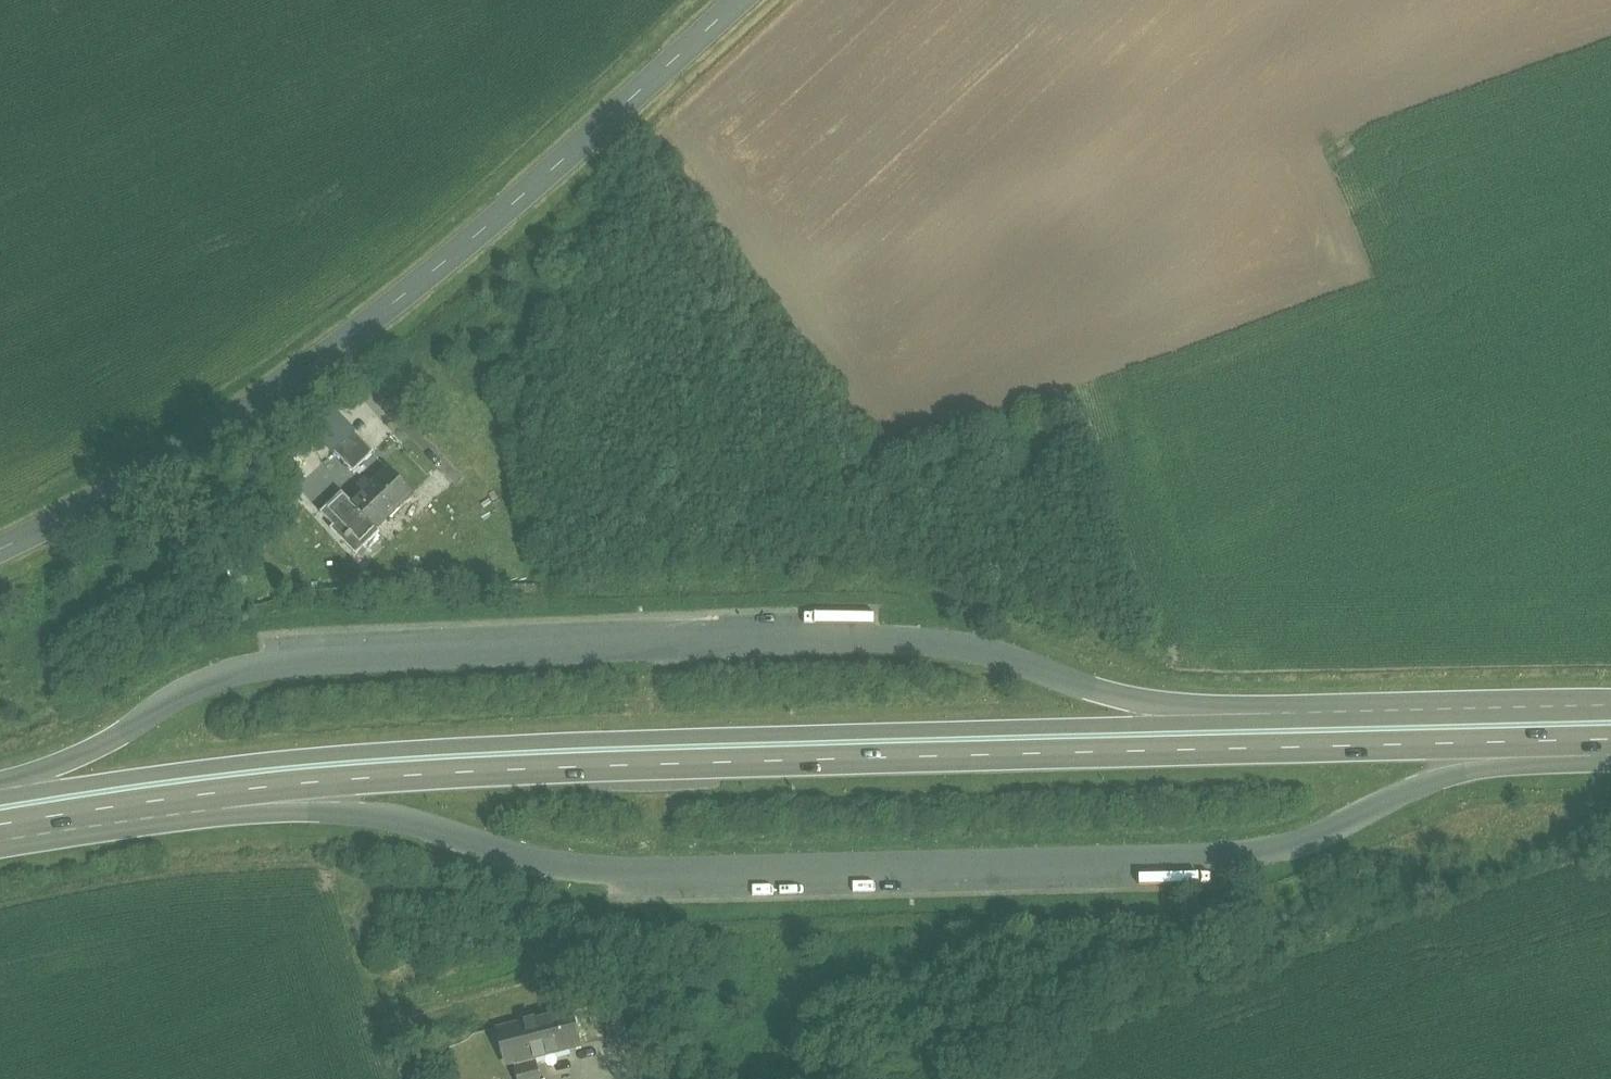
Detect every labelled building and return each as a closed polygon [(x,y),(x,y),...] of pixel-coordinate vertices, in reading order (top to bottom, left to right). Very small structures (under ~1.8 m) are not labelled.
[(354,434),(333,454),(351,473),(372,453),(354,434)] [(377,533),(412,499),(386,473),(372,486),(363,477),(342,498),(377,533)] [(377,533),(342,498),(321,519),(332,530),(328,533),(353,558),(377,533)] [(574,1012),(498,1030),(506,1064),(582,1045),(574,1012)] [(516,1068),(519,1078),(542,1078),(538,1062),(516,1068)]
